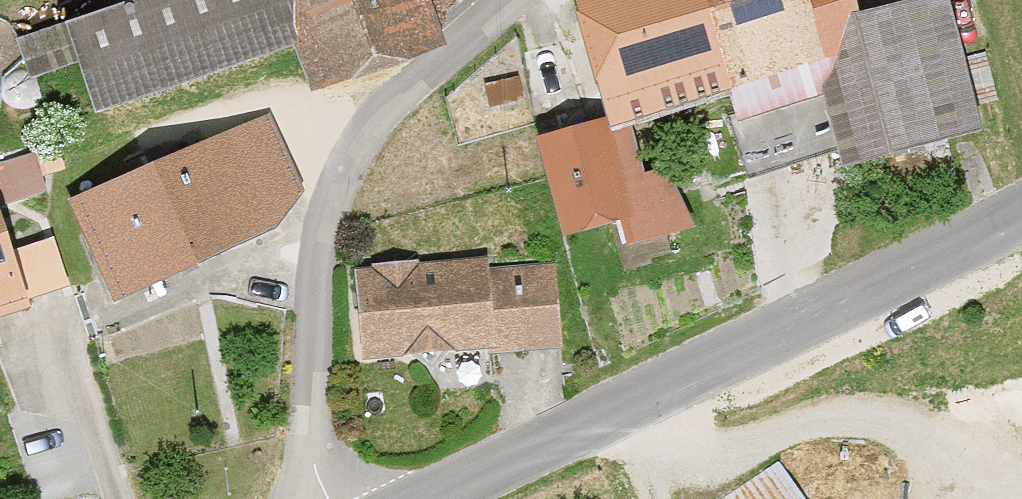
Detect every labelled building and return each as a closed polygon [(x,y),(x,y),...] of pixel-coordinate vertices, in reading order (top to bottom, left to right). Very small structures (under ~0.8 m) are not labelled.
[(70,7),(104,112),(308,38),(328,87),(454,45),(438,0),(91,0),(70,7)] [(877,9),(874,0),(590,0),(623,113),(637,109),(641,119),(751,84),(763,121),(836,94),(828,31),(877,9)] [(1000,138),(956,0),(918,0),(877,9),(828,31),(836,94),(855,168),(1000,138)] [(64,22),(23,26),(28,67),(68,62),(64,22)] [(269,105),(73,194),(122,302),(284,225),(302,182),(269,105)] [(548,135),(579,241),(668,215),(641,119),(637,109),(623,113),(548,135)] [(45,313),(0,174),(0,328),(45,313)] [(348,259),(354,360),(563,348),(557,248),(348,259)] [(781,452),(718,498),(817,498),(781,452)]
